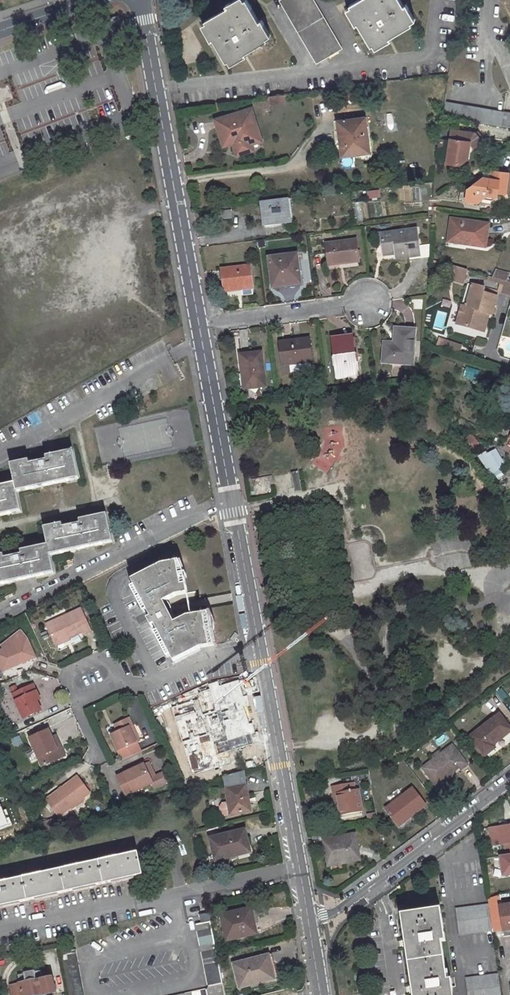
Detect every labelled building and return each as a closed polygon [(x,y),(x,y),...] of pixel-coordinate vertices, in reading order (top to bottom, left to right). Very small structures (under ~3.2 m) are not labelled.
[(246,0),(241,0),(219,13),(203,22),(227,64),(269,40),(246,0)] [(280,0),(316,64),(342,50),(312,0),(280,0)] [(399,0),(359,0),(348,7),(372,49),(413,24),(399,0)] [(285,103),(284,95),(270,96),(271,105),(285,103)] [(509,128),(509,114),(445,103),(443,117),(509,128)] [(233,114),(215,120),(221,139),(230,136),(233,144),(236,156),(252,151),(251,145),(261,142),(251,112),(234,117),(233,114)] [(365,118),(336,121),(341,157),(364,154),(363,143),(368,143),(365,118)] [(452,130),(447,163),(458,165),(467,159),(468,152),(466,149),(471,145),(473,148),(480,142),(473,133),(452,130)] [(221,139),(223,147),(233,144),(230,136),(221,139)] [(479,178),(464,189),(463,200),(474,202),(484,195),(494,196),(494,193),(502,194),(505,174),(489,171),(487,179),(479,178)] [(370,199),(382,196),(380,188),(368,191),(370,199)] [(289,223),(287,200),(261,203),(264,226),(289,223)] [(231,219),(230,211),(211,212),(211,221),(231,219)] [(484,248),(488,225),(450,220),(448,239),(465,241),(464,245),(484,248)] [(395,255),(407,253),(407,258),(419,257),(416,231),(380,235),(381,246),(383,256),(395,255)] [(380,235),(372,236),(374,247),(381,246),(380,235)] [(358,259),(356,241),(325,245),(328,266),(339,265),(338,262),(358,259)] [(268,259),(272,288),(300,284),(296,256),(268,259)] [(443,279),(462,284),(466,271),(447,265),(443,279)] [(221,270),(223,289),(239,287),(240,290),(252,288),(249,267),(221,270)] [(507,276),(494,273),(492,278),(501,281),(505,282),(507,276)] [(486,282),(500,286),(501,281),(492,278),(488,277),(486,282)] [(505,282),(501,281),(500,286),(498,293),(509,296),(509,284),(505,282)] [(468,284),(462,307),(466,308),(473,286),(468,284)] [(473,286),(466,308),(462,307),(456,326),(468,329),(468,326),(485,330),(487,322),(486,319),(487,315),(491,316),(498,293),(473,286)] [(414,331),(395,329),(393,349),(383,348),(382,363),(411,365),(414,331)] [(347,376),(346,373),(357,371),(353,338),(330,341),(335,377),(347,376)] [(309,339),(282,343),(285,366),(312,363),(309,339)] [(439,339),(436,347),(444,349),(447,342),(439,339)] [(462,347),(447,342),(444,349),(459,354),(462,347)] [(261,353),(239,355),(241,373),(243,373),(245,389),(265,387),(261,353)] [(467,366),(464,376),(478,380),(481,370),(467,366)] [(97,428),(102,464),(122,461),(117,425),(97,428)] [(465,439),(472,449),(480,443),(473,434),(465,439)] [(316,468),(339,465),(337,450),(328,451),(327,448),(314,450),(316,468)] [(494,451),(487,455),(486,453),(479,457),(490,474),(505,466),(494,451)] [(73,454),(55,457),(56,461),(37,465),(36,461),(11,466),(16,493),(79,480),(73,454)] [(300,471),(292,472),(295,491),(302,490),(300,471)] [(0,489),(0,517),(20,513),(14,486),(0,489)] [(70,524),(44,529),(50,556),(120,542),(117,524),(115,515),(88,520),(88,525),(71,528),(70,524)] [(52,576),(47,550),(21,555),(21,559),(4,562),(3,558),(0,559),(0,587),(52,576)] [(131,580),(133,585),(146,610),(150,617),(146,619),(150,627),(154,625),(157,632),(170,656),(173,662),(200,648),(209,646),(203,613),(187,617),(174,623),(163,602),(176,595),(187,593),(185,584),(181,585),(176,561),(162,564),(131,580)] [(179,561),(176,561),(181,585),(185,584),(184,573),(179,561)] [(133,585),(130,587),(142,612),(146,610),(133,585)] [(80,611),(46,626),(55,646),(81,634),(83,636),(91,633),(80,611)] [(208,612),(203,613),(209,646),(214,645),(208,612)] [(0,653),(0,667),(2,671),(19,662),(20,665),(34,658),(25,641),(18,632),(1,648),(3,652),(0,653)] [(167,657),(170,656),(157,632),(154,633),(167,657)] [(19,662),(2,671),(3,674),(20,665),(19,662)] [(31,686),(11,697),(23,721),(40,712),(35,702),(31,695),(35,694),(31,686)] [(497,694),(503,701),(509,695),(502,689),(497,694)] [(212,698),(191,709),(206,740),(224,731),(213,709),(216,707),(212,698)] [(216,707),(213,709),(224,731),(230,728),(219,706),(216,707)] [(494,747),(492,744),(509,731),(509,729),(498,713),(470,735),(485,755),(494,747)] [(112,734),(125,761),(142,752),(137,742),(130,726),(133,725),(130,717),(115,724),(119,731),(112,734)] [(133,725),(130,726),(137,742),(140,740),(133,725)] [(49,732),(30,741),(44,769),(62,760),(53,740),(49,732)] [(21,736),(14,739),(16,747),(24,744),(21,736)] [(57,738),(53,740),(62,760),(67,758),(57,738)] [(451,744),(422,768),(435,785),(454,770),(465,762),(451,744)] [(454,770),(456,772),(467,764),(465,762),(454,770)] [(151,763),(146,766),(152,780),(157,777),(151,763)] [(127,774),(119,778),(128,796),(154,784),(156,789),(168,783),(164,774),(157,777),(152,780),(146,766),(138,769),(127,774)] [(246,770),(226,776),(233,812),(253,809),(246,770)] [(80,776),(49,799),(61,816),(92,793),(80,776)] [(352,781),(331,785),(333,793),(337,793),(341,815),(362,811),(358,789),(354,789),(352,781)] [(412,816),(426,805),(412,788),(385,808),(396,823),(409,812),(412,816)] [(341,815),(337,793),(333,793),(337,815),(341,815)] [(409,812),(396,823),(399,826),(412,816),(409,812)] [(54,817),(45,826),(50,831),(59,823),(54,817)] [(490,827),(492,845),(503,843),(504,848),(509,847),(509,825),(490,827)] [(247,830),(212,837),(217,859),(250,853),(247,830)] [(355,833),(323,840),(328,865),(359,859),(355,833)] [(0,881),(0,904),(14,901),(56,892),(98,883),(131,875),(145,872),(140,850),(0,881)] [(500,906),(498,896),(488,899),(493,932),(503,930),(509,929),(509,904),(500,906)] [(456,908),(459,934),(492,930),(488,904),(456,908)] [(251,907),(222,913),(227,938),(256,932),(251,907)] [(438,941),(444,940),(440,908),(401,914),(413,994),(453,994),(451,979),(444,980),(438,941)] [(204,919),(196,921),(209,983),(223,980),(210,910),(203,912),(204,919)] [(62,949),(70,994),(85,994),(76,946),(62,949)] [(275,953),(239,961),(244,985),(281,977),(275,953)] [(13,983),(15,994),(31,994),(57,990),(54,975),(45,976),(43,968),(20,972),(22,981),(13,983)] [(467,994),(501,994),(498,973),(465,977),(467,994)] [(223,980),(209,983),(208,988),(209,994),(226,994),(223,980)]
